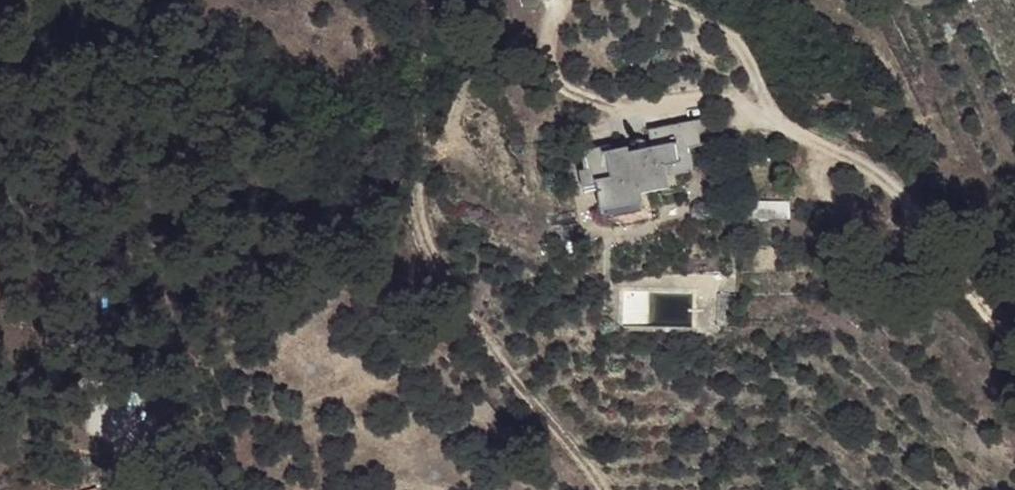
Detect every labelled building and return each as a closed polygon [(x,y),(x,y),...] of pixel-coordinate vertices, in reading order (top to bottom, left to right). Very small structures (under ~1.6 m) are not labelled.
[(602,137),(577,143),(585,164),(575,168),(582,188),(593,186),(599,205),(641,198),(640,187),(671,183),(667,169),(702,158),(695,116),(641,128),(646,142),(627,147),(623,138),(605,144),(602,137)]
